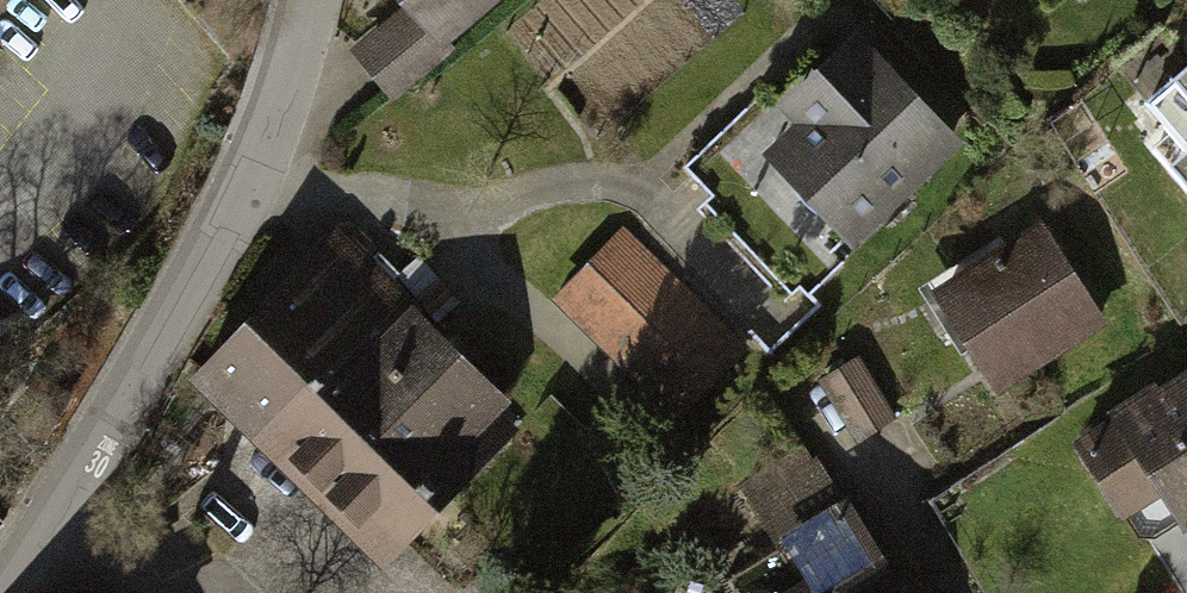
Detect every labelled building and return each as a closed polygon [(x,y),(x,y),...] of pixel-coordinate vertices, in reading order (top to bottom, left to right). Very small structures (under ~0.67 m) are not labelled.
[(394,93),(513,0),(385,0),(399,17),(358,48),(394,93)] [(792,120),(760,150),(851,246),(962,141),(855,28),(776,103),(792,120)] [(1134,110),(1186,171),(1186,64),(1134,110)] [(1040,216),(929,287),(997,391),(1108,320),(1040,216)] [(623,225),(551,298),(677,420),(749,347),(623,225)] [(269,433),(400,303),(360,262),(372,250),(356,233),(343,245),(334,235),(201,365),(269,433)] [(400,303),(269,433),(387,551),(508,432),(488,412),(498,402),(400,303)] [(860,437),(900,414),(864,351),(824,374),(860,437)] [(1072,438),(1122,517),(1124,516),(1136,536),(1153,538),(1179,522),(1183,528),(1186,526),(1186,366),(1159,384),(1155,378),(1107,408),(1110,414),(1072,438)] [(780,592),(908,592),(847,493),(841,496),(808,441),(737,484),(772,542),(781,537),(806,577),(780,592)]
